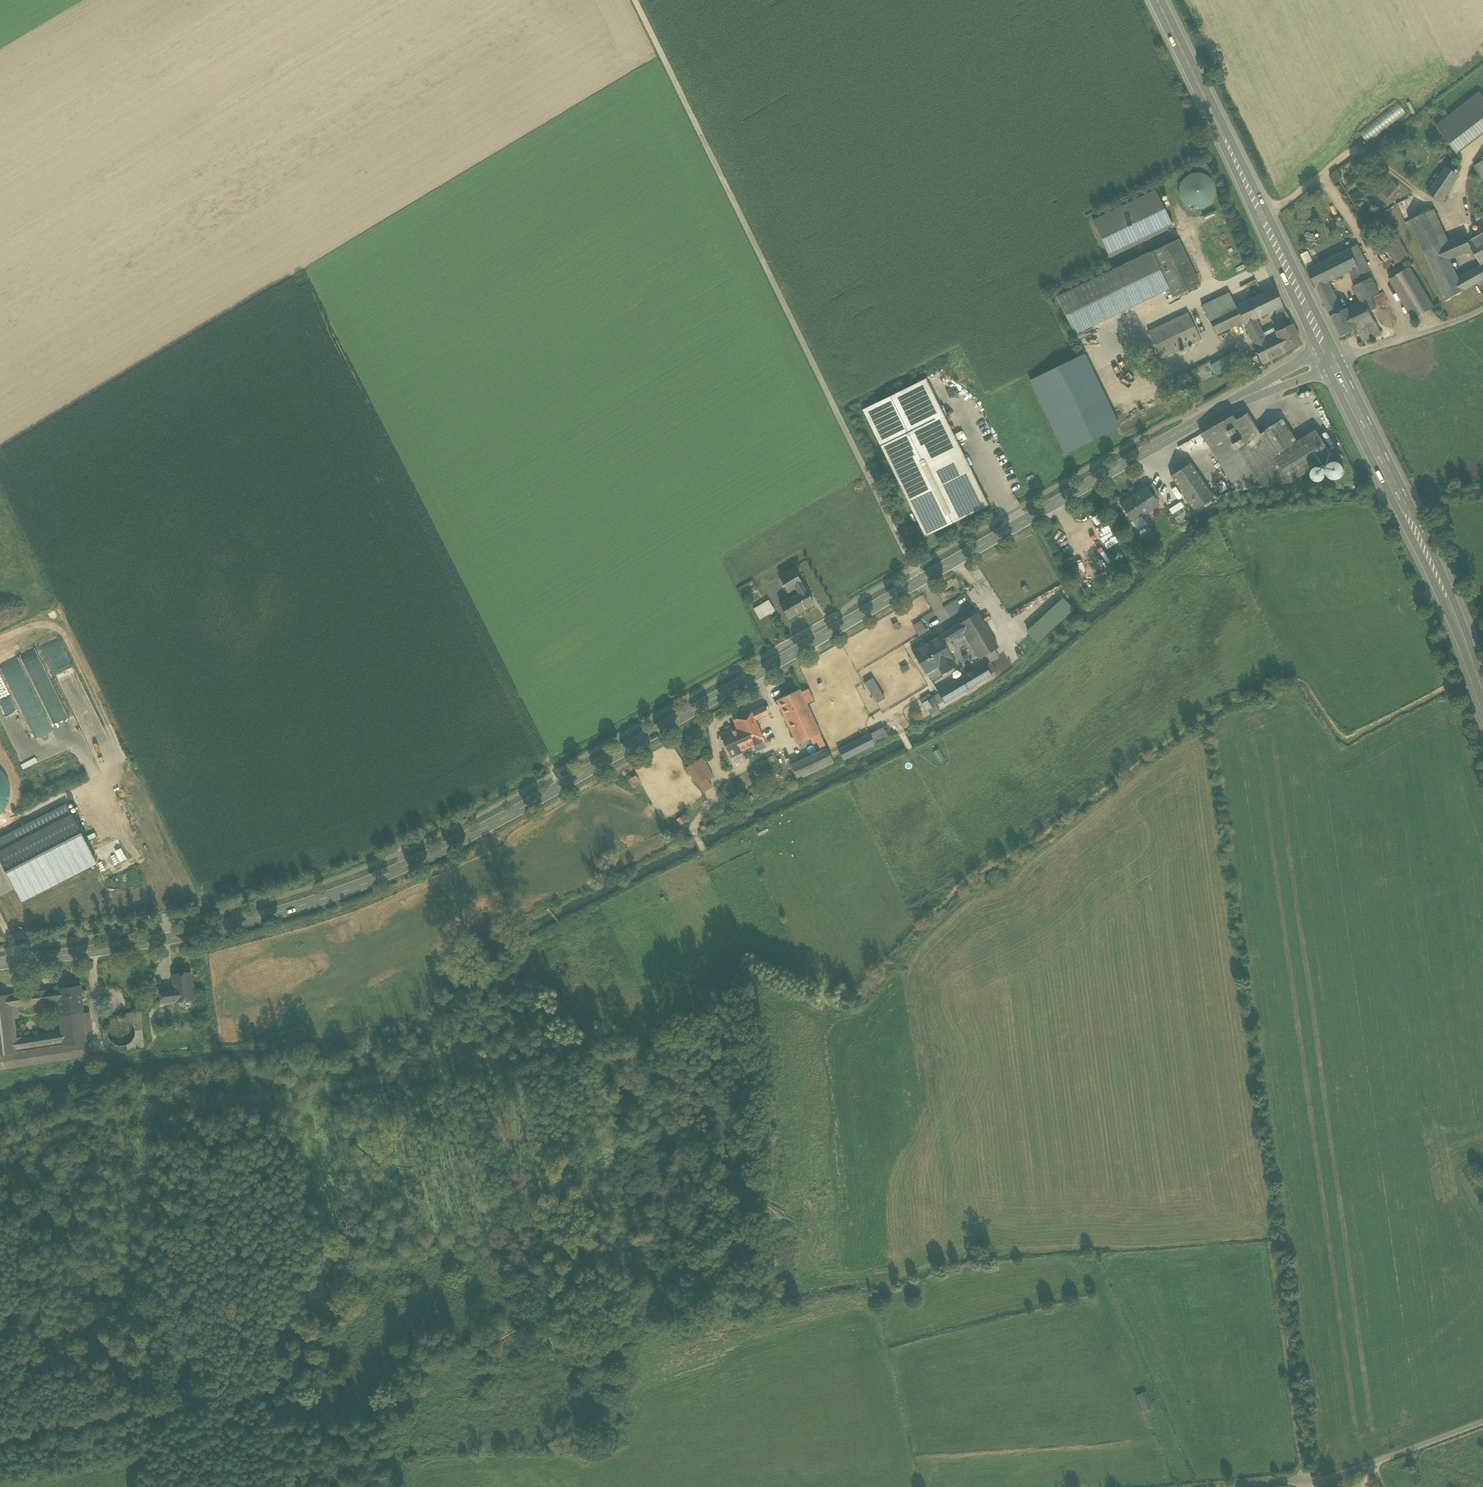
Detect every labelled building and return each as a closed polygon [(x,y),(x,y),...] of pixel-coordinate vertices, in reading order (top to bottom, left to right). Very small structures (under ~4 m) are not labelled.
[(1480,95),(1438,127),(1458,153),(1482,134),(1482,99),(1480,95)] [(1403,113),(1396,104),(1361,130),(1368,140),(1403,113)] [(1447,167),(1429,193),(1440,201),(1458,175),(1447,167)] [(1179,193),(1181,198),(1184,203),(1188,207),(1193,209),(1199,209),(1205,208),(1209,204),(1213,200),(1215,195),(1216,189),(1214,184),(1211,179),(1207,175),(1201,173),(1196,173),(1190,174),(1185,177),(1182,182),(1180,187),(1179,193)] [(1388,176),(1378,189),(1387,196),(1397,182),(1388,176)] [(1155,191),(1093,221),(1111,257),(1172,227),(1155,191)] [(1431,269),(1450,261),(1450,259),(1456,256),(1450,242),(1449,242),(1434,209),(1409,220),(1431,269)] [(1472,251),(1482,245),(1482,234),(1468,243),(1472,250),(1472,251)] [(1464,253),(1472,250),(1468,243),(1465,236),(1457,239),(1464,253)] [(1178,239),(1151,253),(1168,288),(1172,297),(1200,284),(1178,239)] [(1396,264),(1410,258),(1403,241),(1389,246),(1396,264)] [(1308,269),(1322,298),(1332,293),(1327,283),(1350,272),(1354,280),(1371,272),(1358,245),(1308,269)] [(1464,290),(1482,280),(1482,245),(1472,251),(1481,266),(1458,279),(1464,290)] [(1074,334),(1168,288),(1151,253),(1057,298),(1074,334)] [(1431,269),(1446,301),(1464,290),(1458,279),(1450,261),(1431,269)] [(1410,268),(1392,280),(1413,319),(1433,308),(1410,268)] [(1361,302),(1347,308),(1357,330),(1363,341),(1382,336),(1369,309),(1375,306),(1371,297),(1380,293),(1372,277),(1353,287),(1361,302)] [(1256,279),(1231,290),(1237,304),(1262,294),(1256,279)] [(1274,310),(1282,306),(1274,288),(1259,295),(1268,313),(1274,310)] [(1208,320),(1235,307),(1229,292),(1202,306),(1208,320)] [(1268,313),(1259,295),(1235,307),(1242,321),(1253,344),(1265,338),(1256,319),(1268,313)] [(1341,338),(1357,330),(1347,308),(1341,311),(1335,300),(1325,305),(1341,338)] [(1282,306),(1274,310),(1277,315),(1285,312),(1282,306)] [(1235,307),(1208,320),(1215,334),(1242,321),(1235,307)] [(1188,312),(1148,332),(1161,359),(1201,340),(1188,312)] [(1275,333),(1285,352),(1285,353),(1301,345),(1291,324),(1275,332),(1275,333)] [(1285,352),(1275,333),(1265,338),(1253,344),(1263,363),(1285,352)] [(1211,366),(1216,374),(1240,361),(1235,352),(1211,366)] [(1064,453),(1122,430),(1091,354),(1033,377),(1064,453)] [(1262,368),(1256,356),(1243,362),(1249,374),(1262,368)] [(926,379),(917,383),(979,510),(988,506),(926,379)] [(925,536),(979,510),(917,383),(862,410),(925,536)] [(1302,397),(1315,393),(1314,388),(1301,392),(1302,397)] [(1236,491),(1291,483),(1274,456),(1260,434),(1247,413),(1235,421),(1232,416),(1200,434),(1236,491)] [(1260,434),(1274,456),(1295,443),(1281,421),(1260,434)] [(1296,444),(1295,443),(1274,456),(1291,483),(1333,456),(1317,431),(1296,444)] [(1213,498),(1190,463),(1171,476),(1194,511),(1213,498)] [(1147,487),(1154,499),(1160,495),(1152,484),(1147,487)] [(1147,487),(1120,505),(1132,522),(1140,516),(1158,504),(1154,499),(1147,487)] [(1172,513),(1184,506),(1181,501),(1169,508),(1172,513)] [(1137,530),(1146,524),(1140,516),(1132,522),(1137,530)] [(798,593),(804,589),(794,572),(781,579),(789,592),(795,588),(798,593)] [(798,593),(780,603),(789,619),(814,604),(805,589),(804,589),(798,593)] [(1028,631),(1038,643),(1075,608),(1064,597),(1028,631)] [(768,601),(758,606),(764,617),(774,611),(768,601)] [(764,617),(758,606),(754,609),(760,619),(764,617)] [(985,608),(977,613),(998,648),(1006,643),(985,608)] [(977,613),(960,623),(966,634),(980,658),(998,648),(977,613)] [(912,625),(918,635),(927,630),(921,620),(912,625)] [(960,623),(952,628),(957,636),(958,638),(966,634),(960,623)] [(952,628),(945,632),(950,640),(957,636),(952,628)] [(911,644),(914,649),(932,640),(927,631),(917,636),(919,640),(911,644)] [(943,644),(950,640),(945,632),(939,636),(943,642),(928,651),(938,668),(942,675),(956,666),(943,644)] [(939,636),(912,652),(927,675),(938,668),(928,651),(943,642),(939,636)] [(899,663),(903,661),(900,657),(893,662),(895,666),(899,663)] [(991,661),(985,665),(990,673),(996,670),(991,661)] [(899,663),(895,666),(900,674),(905,671),(899,663)] [(944,703),(991,675),(990,673),(985,665),(985,664),(937,692),(944,703)] [(931,681),(942,675),(938,668),(927,675),(931,681)] [(905,671),(900,674),(905,681),(909,679),(905,671)] [(875,676),(864,681),(875,703),(886,698),(875,676)] [(808,689),(801,692),(806,704),(813,701),(808,689)] [(777,701),(785,716),(807,705),(806,704),(801,692),(800,690),(777,701)] [(933,698),(923,704),(927,710),(937,704),(933,698)] [(820,733),(807,705),(785,716),(797,743),(820,733)] [(764,707),(751,713),(754,720),(768,714),(764,707)] [(746,750),(754,746),(764,742),(754,720),(751,713),(734,721),(738,728),(740,733),(737,735),(741,743),(743,742),(746,750)] [(907,726),(910,724),(903,715),(900,717),(907,726)] [(741,752),(746,750),(743,742),(741,743),(737,735),(740,733),(738,728),(721,735),(731,756),(741,752)] [(875,732),(838,750),(843,760),(880,742),(875,732)] [(766,747),(764,742),(754,746),(756,752),(766,747)] [(827,748),(790,765),(797,779),(833,762),(827,748)] [(745,760),(741,752),(731,756),(730,757),(734,765),(745,760)] [(702,757),(696,761),(703,773),(706,771),(710,776),(707,778),(708,780),(713,776),(702,757)] [(696,761),(686,767),(697,784),(698,784),(702,791),(711,785),(708,780),(707,778),(710,776),(706,771),(703,773),(696,761)] [(641,793),(632,778),(623,783),(632,798),(641,793)] [(0,839),(0,858),(22,901),(97,863),(67,804),(0,839)] [(686,823),(682,817),(677,820),(681,826),(686,823)] [(191,973),(173,975),(175,987),(172,989),(169,990),(170,1002),(194,999),(191,973)] [(81,986),(57,989),(58,1000),(59,1008),(83,1005),(81,986)] [(45,1002),(58,1000),(57,989),(44,991),(45,1002)] [(170,1002),(169,990),(161,991),(163,1003),(170,1002)] [(44,991),(37,992),(38,1003),(45,1002),(44,991)] [(37,992),(9,995),(10,1004),(27,1003),(27,1005),(38,1003),(37,992)] [(16,1052),(14,1039),(10,1004),(9,995),(0,996),(0,1054),(16,1052)] [(83,1005),(59,1008),(62,1032),(63,1045),(87,1042),(86,1031),(84,1010),(83,1005)] [(89,1009),(84,1010),(86,1031),(92,1031),(89,1009)] [(125,1013),(125,1018),(131,1021),(135,1030),(133,1040),(126,1045),(127,1049),(143,1047),(140,1011),(125,1013)] [(109,1024),(107,1032),(110,1041),(117,1046),(126,1045),(133,1040),(135,1030),(131,1021),(125,1018),(116,1018),(109,1024)] [(63,1045),(62,1032),(14,1039),(16,1052),(63,1045)] [(63,1045),(16,1052),(0,1054),(0,1069),(89,1055),(87,1042),(63,1045)] [(1153,1408),(1146,1390),(1136,1394),(1144,1412),(1153,1408)]
